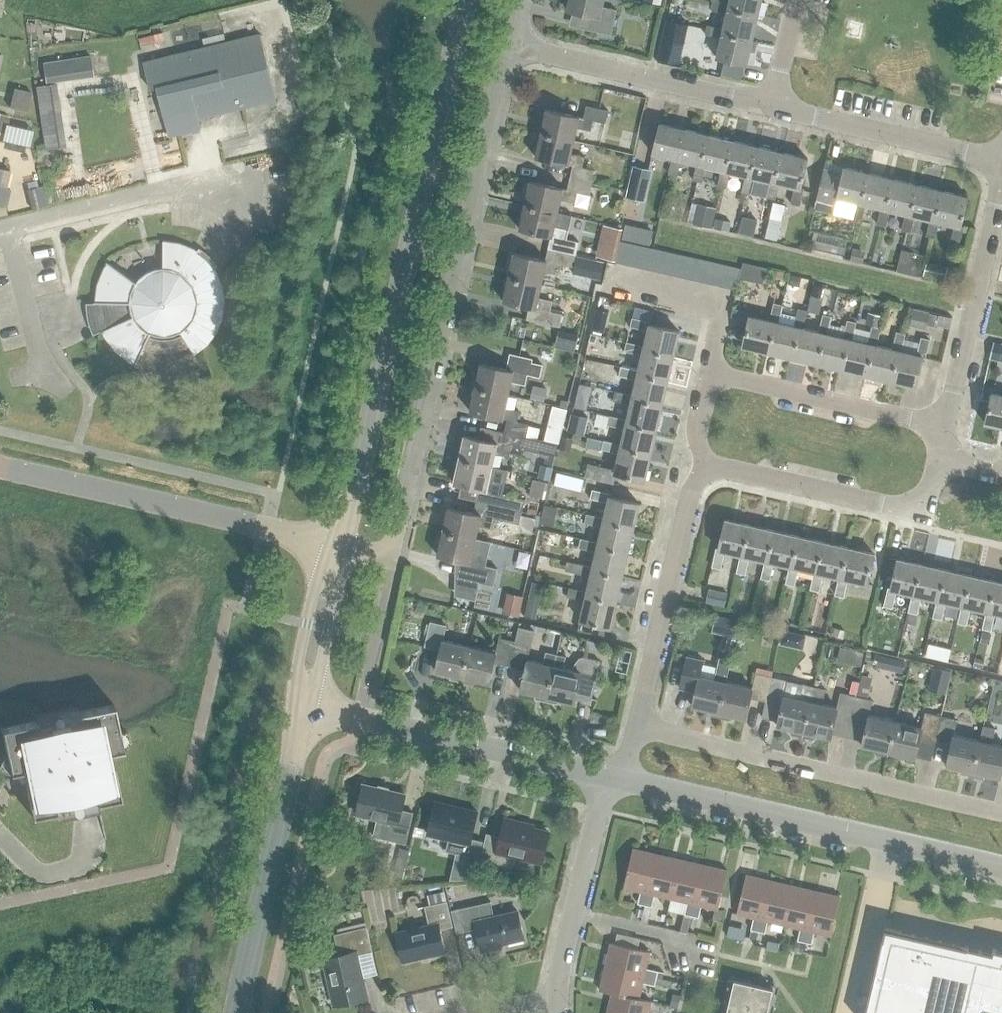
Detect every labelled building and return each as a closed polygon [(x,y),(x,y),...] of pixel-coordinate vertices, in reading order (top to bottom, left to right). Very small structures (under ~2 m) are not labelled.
[(566,10),(592,16),(588,30),(610,35),(616,10),(602,7),(603,0),(569,0),(566,10)] [(728,4),(727,8),(758,15),(761,0),(729,0),(728,4)] [(726,13),(723,29),(722,33),(752,40),(758,15),(727,8),(728,4),(712,1),(710,10),(726,13)] [(662,38),(658,60),(678,65),(687,25),(666,21),(666,23),(662,38)] [(704,34),(720,38),(716,58),(746,65),(752,40),(722,33),(723,29),(707,25),(704,34)] [(276,100),(259,34),(143,62),(150,89),(157,88),(169,136),(178,134),(200,129),(201,129),(198,119),(242,108),(276,100)] [(89,56),(42,63),(45,84),(92,77),(89,56)] [(66,147),(56,83),(45,85),(34,86),(35,89),(44,150),(66,147)] [(31,93),(14,89),(12,95),(9,109),(26,112),(31,93)] [(546,109),(540,133),(574,141),(577,128),(591,131),(593,120),(605,123),(608,110),(586,106),(583,118),(546,109)] [(677,177),(680,161),(677,160),(684,129),(659,123),(652,154),(671,159),(668,175),(677,177)] [(701,183),(705,167),(701,166),(709,135),(684,129),(677,160),(680,161),(696,165),(692,181),(701,183)] [(573,166),(570,178),(592,183),(594,170),(582,168),(585,157),(571,154),(574,141),(540,133),(535,157),(573,166)] [(726,189),(730,173),(726,172),(733,141),(709,135),(701,166),(705,167),(721,170),(717,186),(726,189)] [(750,194),(754,178),(751,177),(758,147),(733,141),(726,172),(730,173),(745,176),(741,192),(750,194)] [(775,200),(779,184),(775,183),(782,153),(758,147),(751,177),(754,178),(770,182),(766,198),(775,200)] [(775,183),(779,184),(794,188),(791,204),(800,206),(804,189),(801,188),(807,159),(782,153),(775,183)] [(651,170),(635,167),(628,198),(643,201),(651,170)] [(814,210),(834,215),(837,198),(856,203),(852,219),(861,221),(865,205),(862,204),(869,174),(843,168),(842,173),(823,169),(814,210)] [(6,204),(9,189),(5,188),(9,171),(0,169),(0,202),(6,204)] [(886,227),(890,211),(886,210),(893,179),(869,174),(862,204),(865,205),(881,209),(877,225),(886,227)] [(530,181),(524,205),(557,213),(558,212),(560,199),(574,203),(577,192),(589,195),(592,183),(570,178),(567,190),(530,181)] [(910,233),(914,217),(911,216),(918,185),(893,179),(886,210),(890,211),(905,214),(901,230),(910,233)] [(935,238),(939,222),(935,221),(942,191),(918,185),(911,216),(914,217),(930,220),(926,236),(935,238)] [(31,210),(47,206),(42,187),(27,190),(31,210)] [(935,221),(939,222),(954,226),(951,242),(960,244),(964,227),(961,226),(967,197),(942,191),(935,221)] [(765,237),(776,240),(785,205),(773,202),(765,237)] [(693,223),(693,225),(711,230),(716,209),(698,204),(693,223)] [(557,238),(554,250),(575,254),(578,242),(566,239),(572,215),(558,212),(557,213),(524,205),(519,229),(557,238)] [(743,216),(739,234),(752,237),(756,220),(743,216)] [(718,219),(716,229),(725,232),(728,221),(718,219)] [(636,227),(626,225),(623,239),(633,241),(636,227)] [(809,252),(842,260),(847,240),(813,232),(809,252)] [(103,332),(105,336),(116,351),(130,361),(135,364),(134,365),(135,366),(150,333),(155,335),(164,336),(173,335),(181,331),(194,354),(207,344),(216,332),(222,317),(224,301),(222,286),(216,271),(213,268),(212,269),(204,260),(195,253),(197,251),(194,249),(179,243),(163,241),(163,268),(155,269),(146,272),(139,278),(136,282),(106,262),(106,263),(107,264),(104,268),(97,285),(95,302),(94,302),(94,303),(104,303),(104,311),(106,319),(110,327),(100,331),(101,332),(103,332)] [(586,256),(588,243),(579,241),(576,254),(586,256)] [(620,241),(615,262),(626,265),(631,243),(620,241)] [(626,265),(637,267),(642,246),(631,243),(626,265)] [(642,246),(637,267),(648,270),(653,248),(642,246)] [(659,272),(664,251),(653,248),(648,270),(659,272)] [(513,253),(508,277),(541,285),(544,272),(558,275),(561,264),(573,267),(575,254),(554,250),(551,262),(513,253)] [(670,275),(675,253),(664,251),(659,272),(670,275)] [(852,252),(850,261),(861,264),(864,254),(852,252)] [(681,277),(686,256),(675,253),(670,275),(681,277)] [(582,270),(585,258),(576,256),(573,268),(582,270)] [(681,277),(692,280),(697,259),(686,256),(681,277)] [(923,263),(900,258),(895,273),(919,278),(923,263)] [(703,282),(708,261),(697,259),(692,280),(703,282)] [(714,285),(719,264),(708,261),(703,282),(714,285)] [(766,268),(742,262),(741,269),(740,275),(763,280),(766,268)] [(923,276),(944,281),(948,268),(926,263),(923,276)] [(714,285),(725,288),(730,266),(719,264),(714,285)] [(725,288),(736,290),(741,269),(730,266),(725,288)] [(799,287),(801,277),(791,276),(789,285),(799,287)] [(541,285),(508,277),(502,301),(529,307),(526,319),(559,327),(562,314),(550,312),(552,301),(538,298),(541,285)] [(742,346),(767,352),(774,322),(778,323),(782,305),(773,303),(769,321),(749,316),(742,346)] [(778,323),(774,322),(767,352),(792,358),(799,328),(802,329),(806,311),(797,309),(793,326),(778,323)] [(925,326),(928,313),(913,309),(910,322),(925,326)] [(871,313),(869,325),(880,328),(883,316),(871,313)] [(792,358),(816,364),(823,333),(827,334),(831,317),(822,315),(818,332),(802,329),(799,328),(792,358)] [(647,331),(644,346),(643,350),(673,357),(679,332),(650,325),(650,322),(632,318),(630,327),(647,331)] [(851,340),(856,322),(847,320),(843,338),(827,334),(823,333),(816,364),(841,369),(848,339),(851,340)] [(603,333),(605,325),(593,322),(591,330),(603,333)] [(841,369),(865,375),(872,345),(876,346),(880,328),(871,326),(867,344),(851,340),(848,339),(841,369)] [(865,375),(890,381),(897,351),(901,351),(905,334),(896,332),(892,349),(876,346),(872,345),(865,375)] [(897,351),(890,381),(915,387),(922,357),(925,358),(929,340),(920,337),(916,355),(901,351),(897,351)] [(642,355),(638,371),(637,375),(667,382),(673,357),(643,350),(644,346),(626,342),(624,351),(642,355)] [(989,358),(1001,361),(1001,345),(992,342),(989,358)] [(480,363),(475,388),(508,395),(511,382),(525,385),(527,375),(539,377),(542,365),(531,362),(532,359),(509,354),(506,369),(480,363)] [(636,380),(632,395),(631,399),(662,406),(667,382),(637,375),(638,371),(620,367),(618,376),(636,380)] [(544,402),(547,389),(536,387),(534,399),(544,402)] [(507,420),(504,432),(526,437),(529,425),(517,422),(519,411),(505,408),(508,395),(475,388),(469,412),(507,420)] [(630,404),(626,420),(626,424),(656,431),(662,406),(631,399),(632,395),(615,391),(613,400),(630,404)] [(1001,427),(1001,396),(992,393),(985,423),(1001,427)] [(586,402),(576,399),(574,407),(584,410),(586,402)] [(587,417),(571,414),(567,431),(583,435),(587,417)] [(624,429),(621,445),(620,448),(650,455),(656,431),(626,424),(626,420),(609,416),(607,425),(624,429)] [(561,436),(563,424),(549,421),(544,440),(559,444),(561,436)] [(540,440),(526,437),(504,432),(501,444),(464,435),(458,459),(492,467),(495,454),(509,457),(511,446),(523,449),(537,452),(540,440)] [(569,446),(571,438),(566,437),(561,436),(559,444),(569,446)] [(620,448),(621,445),(603,441),(601,449),(619,454),(614,473),(644,480),(650,455),(620,448)] [(503,483),(506,470),(492,467),(458,459),(453,483),(479,489),(476,501),(510,509),(512,496),(500,494),(503,483)] [(550,480),(553,467),(541,464),(538,477),(550,480)] [(568,476),(556,473),(553,485),(565,488),(568,476)] [(607,503),(604,518),(603,522),(633,529),(639,504),(610,497),(610,494),(592,490),(590,499),(607,503)] [(492,529),(495,519),(507,521),(510,509),(476,501),(473,513),(448,507),(442,531),(475,539),(478,526),(492,529)] [(581,528),(584,511),(559,507),(555,524),(581,528)] [(601,527),(598,543),(597,546),(627,554),(633,529),(603,522),(604,518),(586,514),(584,523),(601,527)] [(724,552),(740,555),(743,556),(749,526),(725,520),(718,549),(715,549),(711,567),(720,569),(724,552)] [(749,557),(764,561),(767,562),(774,531),(749,526),(743,556),(740,555),(736,573),(745,575),(749,557)] [(489,542),(475,539),(442,531),(437,555),(462,561),(454,592),(475,598),(478,583),(492,586),(496,569),(484,566),(489,542)] [(799,537),(774,531),(767,562),(764,561),(760,578),(769,580),(773,563),(789,566),(792,567),(799,537)] [(823,543),(799,537),(792,567),(789,566),(785,584),(794,586),(798,569),(813,572),(816,573),(823,543)] [(596,552),(592,567),(591,571),(621,578),(627,554),(597,546),(598,543),(580,539),(578,548),(596,552)] [(848,548),(823,543),(816,573),(813,572),(809,590),(818,592),(822,574),(838,578),(841,579),(848,548)] [(874,554),(848,548),(841,579),(838,578),(834,595),(843,597),(847,580),(867,584),(874,554)] [(896,591),(912,595),(915,595),(922,565),(897,559),(890,589),(888,588),(883,606),(892,609),(896,591)] [(590,576),(586,592),(586,596),(616,603),(621,578),(591,571),(592,567),(575,563),(572,572),(590,576)] [(917,614),(921,597),(937,600),(939,601),(946,571),(922,565),(915,595),(912,595),(908,612),(910,612),(907,623),(915,625),(918,614),(917,614)] [(946,602),(961,606),(964,606),(971,576),(946,571),(939,601),(937,600),(933,618),(942,620),(946,602)] [(970,608),(986,611),(989,612),(995,582),(971,576),(964,606),(961,606),(957,623),(966,625),(970,608)] [(995,582),(989,612),(986,611),(982,629),(991,631),(995,613),(1001,615),(1001,583),(995,582)] [(532,583),(525,613),(536,616),(544,586),(532,583)] [(586,596),(586,592),(569,588),(567,597),(584,601),(580,621),(606,627),(610,628),(616,603),(586,596)] [(705,603),(724,607),(727,593),(708,589),(705,603)] [(511,594),(507,614),(518,616),(523,597),(511,594)] [(456,622),(473,626),(476,614),(459,610),(456,622)] [(735,620),(712,614),(709,631),(732,636),(735,620)] [(580,621),(577,630),(604,637),(606,627),(580,621)] [(449,680),(461,682),(469,647),(442,641),(446,626),(430,622),(424,647),(440,650),(435,671),(450,675),(449,680)] [(780,643),(802,648),(805,635),(783,630),(780,643)] [(493,663),(509,666),(515,642),(499,638),(495,653),(469,647),(461,682),(472,685),(473,680),(488,684),(493,663)] [(534,699),(545,702),(554,666),(527,660),(531,645),(515,642),(509,666),(525,670),(520,691),(535,694),(534,699)] [(926,656),(933,658),(936,646),(929,644),(926,656)] [(839,645),(836,660),(860,666),(864,650),(839,645)] [(901,671),(905,657),(896,655),(878,651),(874,666),(901,671)] [(573,703),(575,696),(591,700),(600,661),(580,657),(573,666),(572,671),(561,668),(563,660),(556,658),(554,666),(545,702),(557,704),(558,700),(573,703)] [(706,715),(717,718),(725,682),(699,676),(703,661),(686,657),(681,682),(696,686),(692,707),(707,710),(706,715)] [(934,664),(928,687),(944,691),(949,668),(934,664)] [(762,717),(762,718),(771,677),(755,673),(752,688),(725,682),(717,718),(729,720),(730,715),(745,719),(750,698),(765,701),(762,717)] [(790,734),(802,737),(814,687),(802,684),(799,699),(784,696),(787,681),(771,677),(762,718),(778,721),(776,726),(792,730),(790,734)] [(870,688),(859,685),(857,695),(868,697),(870,688)] [(831,734),(847,737),(856,696),(840,693),(836,708),(822,704),(825,689),(814,687),(802,737),(814,740),(815,735),(830,739),(831,734)] [(875,754),(887,757),(895,721),(869,715),(872,700),(856,696),(847,737),(862,741),(861,746),(876,749),(875,754)] [(113,705),(90,709),(1,728),(10,773),(18,772),(22,780),(24,779),(32,817),(120,798),(111,752),(123,750),(113,705)] [(919,737),(935,741),(941,716),(925,712),(921,727),(895,721),(887,757),(898,759),(899,755),(914,758),(919,737)] [(960,774),(971,777),(980,741),(953,735),(957,720),(941,716),(935,741),(951,745),(946,766),(961,769),(960,774)] [(992,744),(996,729),(983,726),(980,741),(971,777),(983,779),(984,775),(999,778),(1000,774),(1001,775),(1001,746),(992,744)] [(373,836),(405,844),(413,813),(401,810),(405,795),(363,785),(356,814),(377,819),(373,836)] [(471,840),(477,812),(434,802),(427,834),(448,839),(445,851),(464,855),(462,862),(477,866),(482,843),(471,840)] [(526,824),(504,818),(500,837),(486,834),(480,859),(512,867),(515,856),(541,862),(548,832),(526,827),(526,824)] [(656,854),(632,849),(623,888),(640,891),(637,904),(644,905),(656,854)] [(395,867),(403,869),(407,851),(399,850),(395,867)] [(654,895),(670,899),(680,860),(656,854),(644,905),(652,907),(654,895)] [(670,899),(687,902),(684,914),(691,916),(703,865),(680,860),(670,899)] [(701,906),(718,910),(727,871),(703,865),(691,916),(698,918),(701,906)] [(769,880),(745,875),(736,914),(753,918),(750,930),(757,932),(769,880)] [(769,880),(757,932),(765,933),(767,921),(783,925),(792,886),(769,880)] [(804,942),(816,891),(792,886),(783,925),(799,929),(797,941),(804,942)] [(430,906),(446,902),(444,891),(427,895),(430,906)] [(814,932),(830,936),(839,897),(816,891),(804,942),(811,944),(814,932)] [(396,933),(402,961),(445,952),(440,929),(452,927),(446,902),(430,906),(425,907),(429,926),(396,933)] [(490,902),(458,909),(463,930),(475,927),(481,951),(524,941),(517,911),(493,917),(490,902)] [(683,916),(680,932),(687,933),(691,918),(683,916)] [(323,959),(334,1006),(367,998),(356,951),(371,948),(366,927),(340,933),(344,954),(323,959)] [(991,949),(990,953),(883,928),(863,1012),(1001,1012),(1001,952),(991,949)] [(765,950),(777,952),(779,944),(767,941),(765,950)] [(645,968),(649,952),(610,942),(605,966),(656,978),(657,971),(645,968)] [(802,953),(804,944),(795,942),(793,951),(795,951),(802,953)] [(605,966),(599,991),(611,993),(638,999),(638,998),(642,983),(654,986),(656,978),(605,966)] [(773,989),(757,985),(728,979),(721,1012),(767,1012),(773,989)] [(607,1012),(648,1012),(650,1001),(638,998),(638,999),(611,993),(607,1012)]
